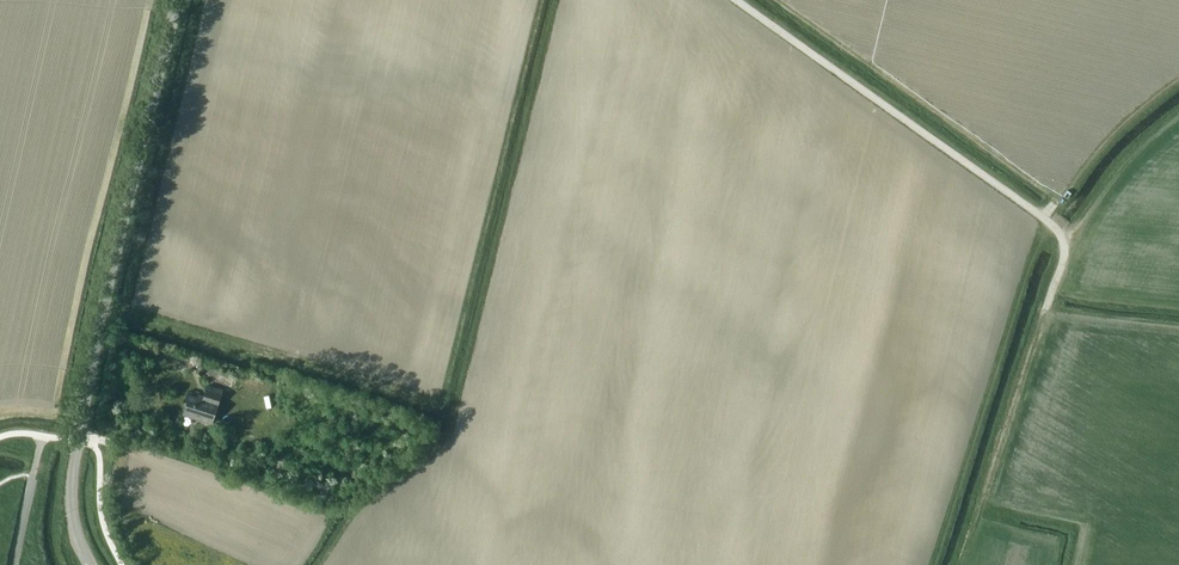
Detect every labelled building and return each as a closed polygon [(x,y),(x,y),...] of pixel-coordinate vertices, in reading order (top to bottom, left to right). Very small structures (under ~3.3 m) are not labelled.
[(213,422),(222,396),(224,389),(208,384),(203,398),(188,393),(181,412),(213,422)]
